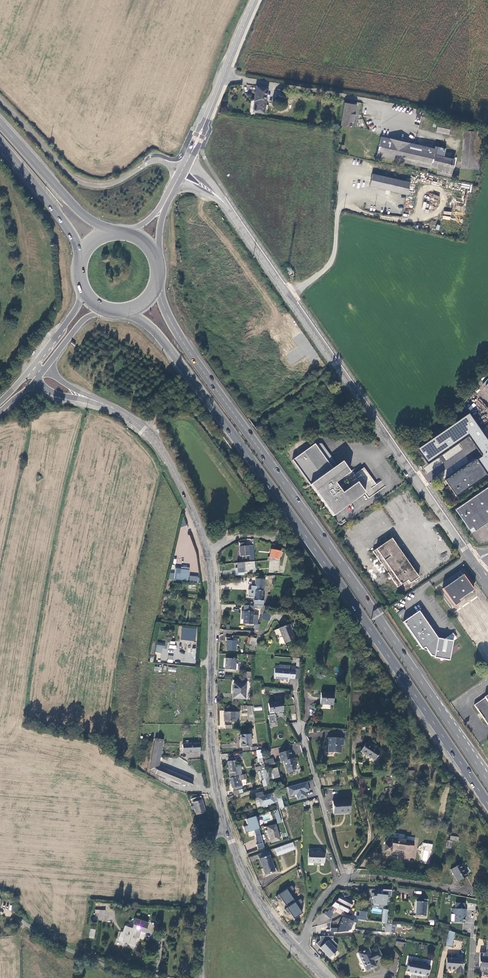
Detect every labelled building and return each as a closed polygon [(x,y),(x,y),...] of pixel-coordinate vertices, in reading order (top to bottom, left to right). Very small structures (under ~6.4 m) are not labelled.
[(265,105),(268,88),(256,86),(253,101),(255,101),(254,112),(264,113),(264,112),(265,105)] [(355,105),(344,103),(341,125),(352,127),(355,105)] [(455,126),(437,122),(435,131),(453,135),(455,126)] [(444,148),(435,146),(434,149),(381,137),(376,156),(430,168),(430,167),(437,168),(436,173),(450,176),(454,159),(443,157),(444,148)] [(372,174),(369,186),(406,194),(409,182),(372,174)] [(332,515),(364,494),(356,482),(342,491),(335,481),(349,472),(342,461),(337,464),(322,443),(315,443),(292,459),(332,515)] [(443,461),(461,450),(458,446),(440,457),(443,461)] [(475,459),(486,474),(487,472),(487,467),(480,455),(475,459)] [(475,459),(445,481),(455,495),(486,474),(475,459)] [(454,508),(471,532),(487,520),(487,484),(454,508)] [(404,558),(390,538),(371,551),(380,564),(386,571),(396,586),(405,580),(408,583),(417,577),(408,563),(404,558)] [(254,558),(253,545),(245,546),(245,542),(240,543),(241,555),(250,555),(250,558),(254,558)] [(268,557),(268,560),(270,560),(279,561),(279,559),(281,551),(272,549),(270,557),(268,557)] [(280,561),(279,561),(270,560),(269,572),(279,572),(280,561)] [(255,571),(254,561),(238,563),(238,568),(239,572),(245,572),(255,571)] [(171,573),(169,580),(199,582),(199,577),(189,576),(190,568),(177,567),(176,569),(175,569),(175,573),(171,573)] [(463,575),(442,588),(454,606),(459,603),(457,601),(473,590),(463,575)] [(254,597),(254,606),(263,606),(264,596),(262,595),(263,590),(263,579),(255,579),(255,590),(254,593),(252,593),(251,597),(254,597)] [(255,624),(255,631),(259,631),(261,624),(258,624),(258,615),(254,615),(254,606),(243,605),(243,611),(243,620),(243,624),(255,624)] [(418,611),(403,621),(422,648),(424,647),(430,656),(433,656),(433,658),(439,659),(441,661),(443,659),(448,660),(452,641),(446,640),(445,638),(443,639),(437,638),(418,611)] [(291,623),(279,628),(274,630),(277,637),(282,635),(285,643),(296,639),(294,634),(296,633),(291,623)] [(182,627),(181,640),(195,641),(197,628),(182,627)] [(451,632),(445,638),(446,640),(452,641),(456,638),(451,632)] [(226,650),(235,651),(236,645),(240,646),(240,643),(239,643),(236,642),(236,641),(233,640),(233,638),(226,637),(226,640),(227,640),(226,650)] [(251,648),(254,649),(257,638),(248,637),(247,644),(251,645),(251,648)] [(156,642),(156,652),(162,653),(162,648),(165,649),(165,643),(156,642)] [(236,659),(225,658),(224,669),(235,670),(235,663),(236,659)] [(295,679),(296,665),(290,665),(290,669),(275,669),(274,679),(290,680),(290,678),(295,679)] [(245,684),(234,683),(233,698),(245,698),(245,685),(245,684)] [(321,693),(320,704),(333,704),(333,693),(321,693)] [(474,704),(487,725),(487,693),(484,696),(484,697),(474,704)] [(268,715),(269,723),(276,722),(275,715),(276,714),(277,712),(283,711),(283,706),(281,705),(281,702),(268,703),(270,715),(268,715)] [(239,712),(225,712),(225,722),(239,721),(239,712)] [(252,746),(251,734),(242,735),(242,743),(241,743),(241,747),(245,747),(251,746),(252,746)] [(344,738),(329,737),(329,740),(327,740),(327,745),(329,745),(328,752),(341,753),(341,747),(343,747),(344,738)] [(159,766),(163,739),(155,739),(149,770),(156,774),(179,784),(192,786),(193,779),(159,766)] [(200,752),(199,743),(182,743),(182,752),(200,752)] [(379,752),(366,743),(361,751),(375,759),(379,752)] [(262,770),(266,769),(264,762),(263,762),(262,758),(263,758),(262,750),(257,750),(256,750),(257,759),(255,759),(256,765),(260,764),(260,766),(255,767),(256,772),(257,772),(259,780),(263,779),(263,780),(265,779),(262,770)] [(291,750),(279,753),(281,762),(283,761),(286,773),(292,772),(292,771),(296,770),(294,765),(295,763),(294,758),(290,759),(290,756),(292,756),(291,750)] [(228,761),(230,776),(238,775),(237,770),(235,770),(234,767),(234,760),(228,761)] [(240,766),(234,767),(235,770),(237,770),(238,775),(230,776),(230,778),(240,776),(242,783),(246,782),(245,779),(247,779),(246,774),(242,774),(240,766)] [(270,783),(266,769),(262,770),(265,779),(261,780),(263,787),(266,786),(266,784),(270,783)] [(240,776),(230,778),(232,788),(237,787),(238,789),(243,788),(242,783),(240,776)] [(307,781),(288,787),(291,794),(296,792),(297,794),(298,799),(308,796),(306,792),(305,792),(304,789),(305,788),(306,790),(310,789),(307,781)] [(263,792),(254,794),(256,798),(259,797),(261,806),(274,803),(272,793),(264,795),(263,792)] [(257,808),(261,806),(259,797),(256,798),(254,794),(251,795),(252,799),(254,798),(257,808)] [(205,812),(201,796),(192,799),(196,814),(205,812)] [(350,813),(350,800),(333,801),(334,815),(350,813)] [(400,812),(407,813),(409,805),(401,804),(400,812)] [(255,816),(246,819),(248,825),(243,827),(245,833),(254,830),(258,844),(256,844),(258,849),(264,847),(255,816)] [(275,824),(267,827),(268,830),(270,837),(271,842),(280,840),(275,824)] [(201,845),(210,833),(207,831),(203,836),(199,840),(201,845)] [(385,845),(384,851),(390,852),(391,848),(409,851),(409,850),(413,850),(414,841),(390,838),(385,845)] [(293,841),(275,848),(278,855),(296,848),(293,841)] [(276,871),(268,850),(258,854),(266,875),(276,871)] [(324,863),(324,853),(309,853),(309,862),(324,863)] [(458,881),(468,876),(461,864),(451,870),(458,881)] [(294,889),(292,886),(276,896),(278,900),(281,898),(286,905),(294,899),(290,892),(294,889)] [(344,892),(341,896),(329,910),(333,912),(336,908),(337,909),(339,908),(348,913),(353,903),(347,900),(349,896),(344,892)] [(387,895),(377,894),(377,896),(374,896),(373,906),(379,907),(380,904),(386,905),(387,895)] [(303,903),(300,899),(284,910),(287,913),(289,911),(294,918),(303,913),(298,906),(303,903)] [(427,902),(417,901),(417,916),(426,917),(427,902)] [(467,908),(453,907),(453,913),(456,914),(455,922),(465,923),(466,914),(467,914),(467,908)] [(330,918),(337,909),(336,908),(333,912),(329,910),(324,914),(330,918)] [(366,916),(359,916),(356,915),(356,919),(343,917),(338,928),(330,928),(330,932),(337,932),(347,932),(350,929),(353,922),(356,923),(358,919),(365,920),(366,916)] [(139,935),(140,931),(145,933),(148,923),(135,919),(132,929),(127,927),(122,942),(134,945),(137,935),(139,935)] [(452,947),(455,933),(449,931),(446,946),(452,947)] [(321,940),(317,943),(329,957),(337,950),(335,948),(338,945),(334,940),(334,936),(321,936),(321,940)] [(480,967),(487,967),(487,969),(487,948),(487,954),(481,953),(480,967)] [(371,954),(369,949),(359,953),(367,971),(376,967),(374,961),(382,957),(379,950),(371,954)] [(464,959),(448,957),(447,968),(456,969),(456,973),(463,973),(464,959)] [(417,975),(419,962),(411,961),(411,962),(408,962),(406,972),(412,973),(412,975),(417,975)] [(428,964),(419,962),(417,975),(422,976),(423,974),(428,976),(431,966),(428,965),(428,964)]
